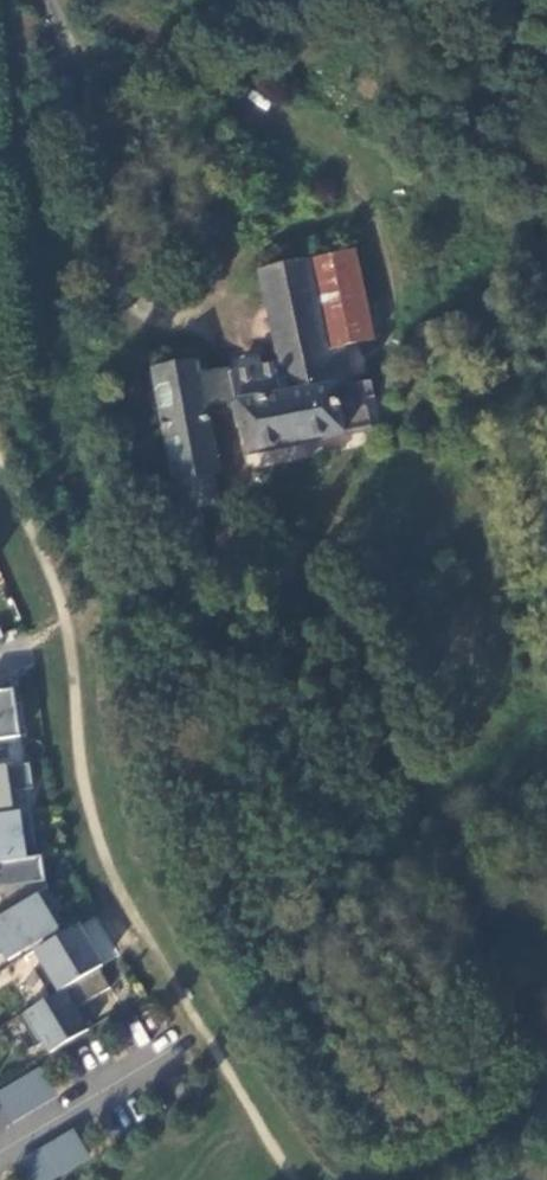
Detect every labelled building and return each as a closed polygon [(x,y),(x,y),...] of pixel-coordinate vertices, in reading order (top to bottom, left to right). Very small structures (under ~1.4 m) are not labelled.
[(355,252),(261,270),(278,363),(231,373),(236,399),(241,424),(246,451),(368,427),(363,399),(371,397),(368,381),(349,385),(344,349),(373,342),(355,252)] [(186,595),(209,592),(199,505),(198,495),(212,491),(214,490),(209,472),(215,471),(212,458),(202,405),(196,374),(194,362),(151,371),(174,483),(186,595)] [(229,400),(231,400),(225,369),(196,374),(202,405),(229,400)] [(241,424),(236,399),(231,400),(229,400),(234,425),(241,424)] [(214,500),(212,491),(198,495),(199,505),(214,500)] [(20,739),(18,724),(23,723),(21,703),(14,704),(11,680),(0,685),(0,742),(20,739)] [(0,769),(0,811),(12,809),(10,794),(33,790),(29,765),(0,769)] [(36,859),(30,812),(0,817),(0,865),(36,859)] [(45,890),(48,889),(44,883),(41,859),(36,859),(0,865),(0,918),(45,890)] [(42,941),(58,932),(49,916),(58,911),(45,890),(0,918),(0,957),(4,955),(8,962),(21,954),(24,960),(36,952),(46,947),(42,941)] [(44,964),(34,970),(50,999),(98,970),(102,968),(78,927),(46,947),(36,952),(44,964)] [(110,989),(98,970),(50,999),(18,1018),(37,1048),(43,1044),(49,1054),(88,1031),(75,1010),(110,989)] [(10,1121),(53,1094),(41,1073),(0,1098),(0,1105),(10,1121)] [(20,1179),(47,1179),(88,1155),(76,1135),(15,1171),(20,1179)]
